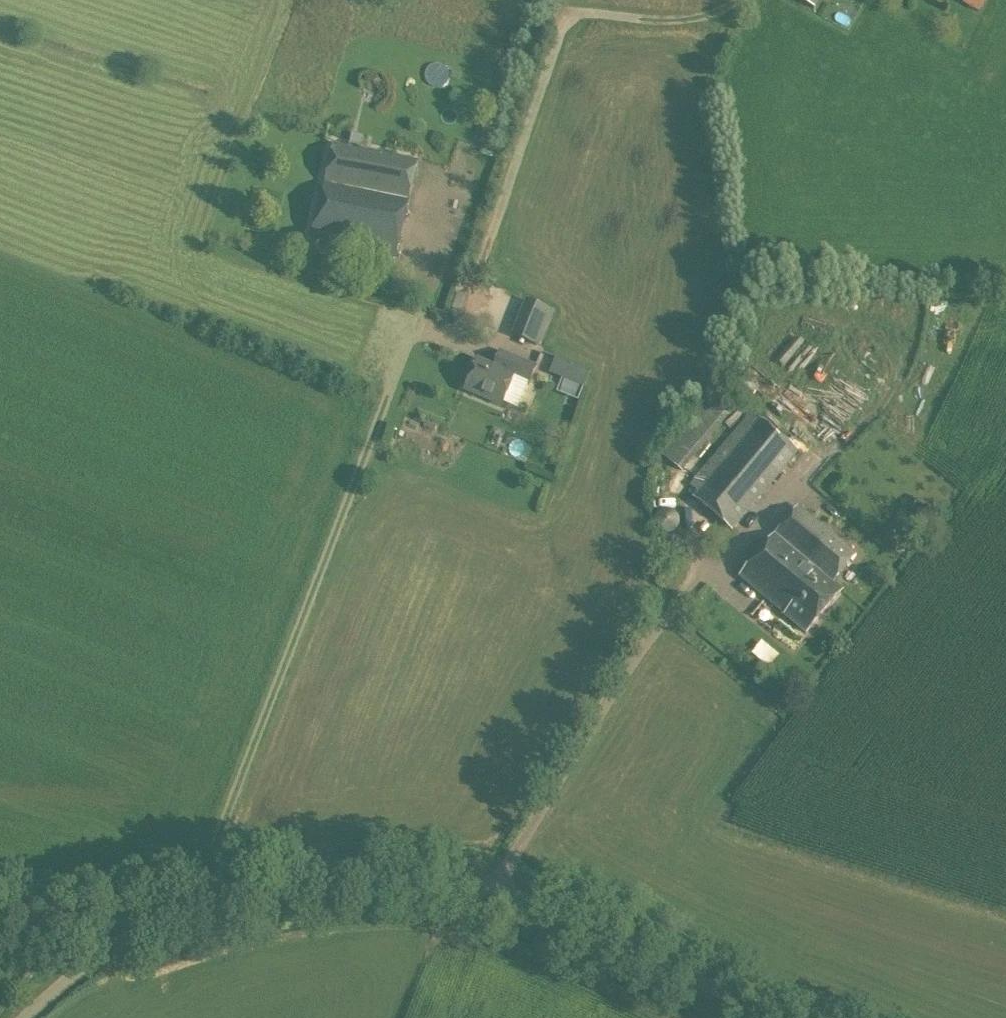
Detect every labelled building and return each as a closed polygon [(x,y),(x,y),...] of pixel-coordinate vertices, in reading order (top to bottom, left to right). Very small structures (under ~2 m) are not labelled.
[(818,0),(798,0),(813,9),(818,0)] [(964,3),(979,11),(985,0),(966,0),(964,3)] [(395,258),(417,161),(334,144),(314,239),(395,258)] [(536,345),(540,334),(518,325),(514,336),(536,345)] [(529,382),(535,367),(509,356),(503,371),(477,360),(465,390),(502,405),(514,376),(529,382)] [(590,372),(555,357),(548,373),(583,387),(590,372)] [(731,531),(798,452),(759,419),(692,497),(731,531)] [(775,534),(842,590),(833,582),(855,555),(798,507),(775,534)] [(806,633),(842,590),(775,534),(740,576),(785,614),(785,615),(806,633)]
